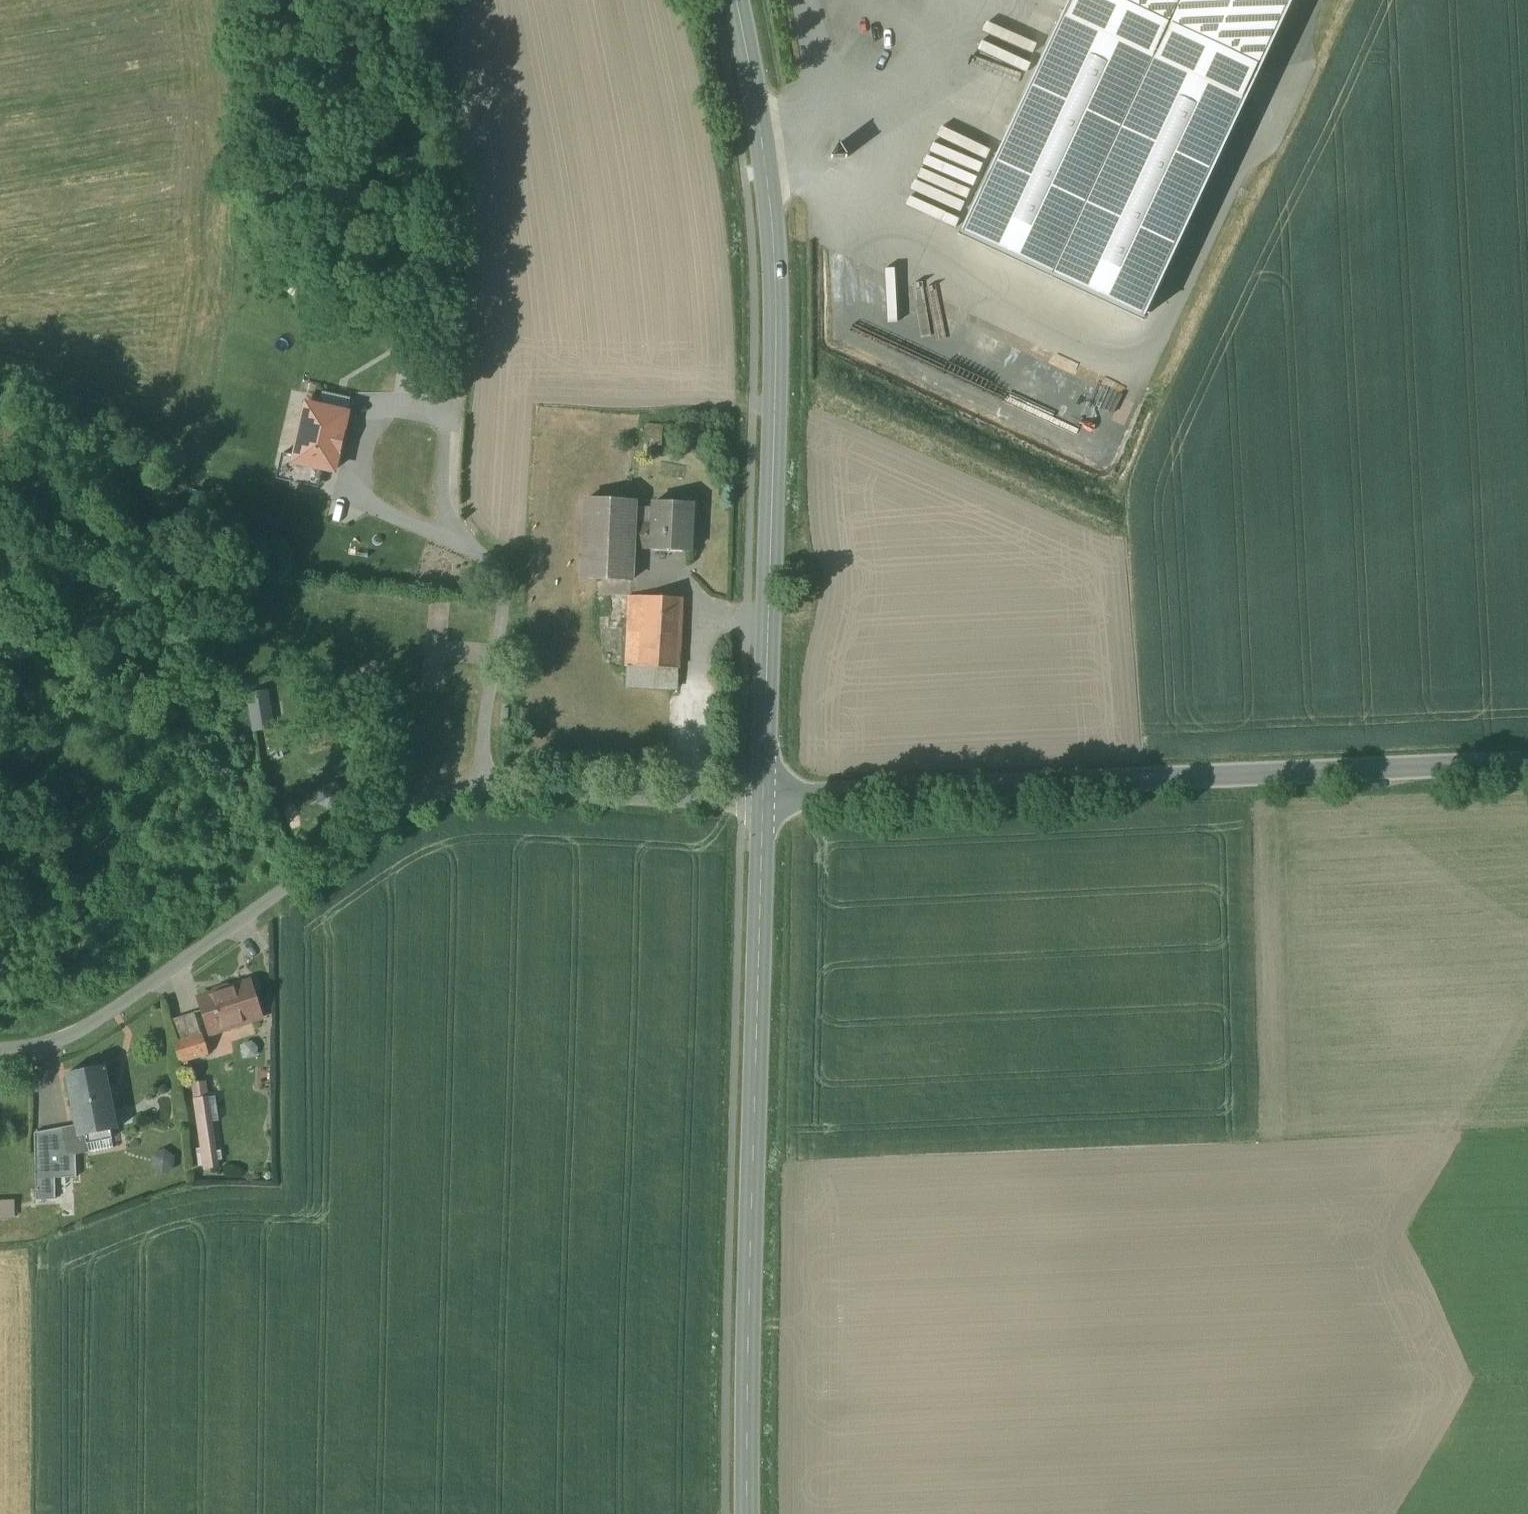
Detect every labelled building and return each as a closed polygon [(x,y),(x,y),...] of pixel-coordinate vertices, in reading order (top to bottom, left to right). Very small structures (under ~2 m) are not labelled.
[(1099,0),(1059,0),(955,232),(1146,317),(1257,71),(1099,0)] [(1302,0),(1099,0),(1257,71),(1267,76),(1302,0)] [(979,373),(1004,369),(995,315),(970,320),(979,373)] [(324,469),(357,474),(365,407),(319,401),(310,463),(300,462),(298,478),(323,481),(324,469)] [(628,504),(575,501),(572,577),(625,580),(628,504)] [(689,506),(643,502),(640,553),(686,557),(689,506)] [(679,603),(626,599),(622,691),(674,695),(674,672),(679,603)] [(255,1023),(244,983),(191,997),(201,1037),(255,1023)] [(199,1036),(170,1044),(175,1064),(205,1056),(199,1036)] [(97,1071),(53,1077),(64,1151),(108,1144),(97,1071)] [(204,1082),(184,1086),(198,1172),(218,1169),(204,1082)] [(57,1130),(33,1135),(33,1154),(63,1156),(57,1130)] [(0,1200),(0,1217),(22,1217),(22,1200),(0,1200)]
